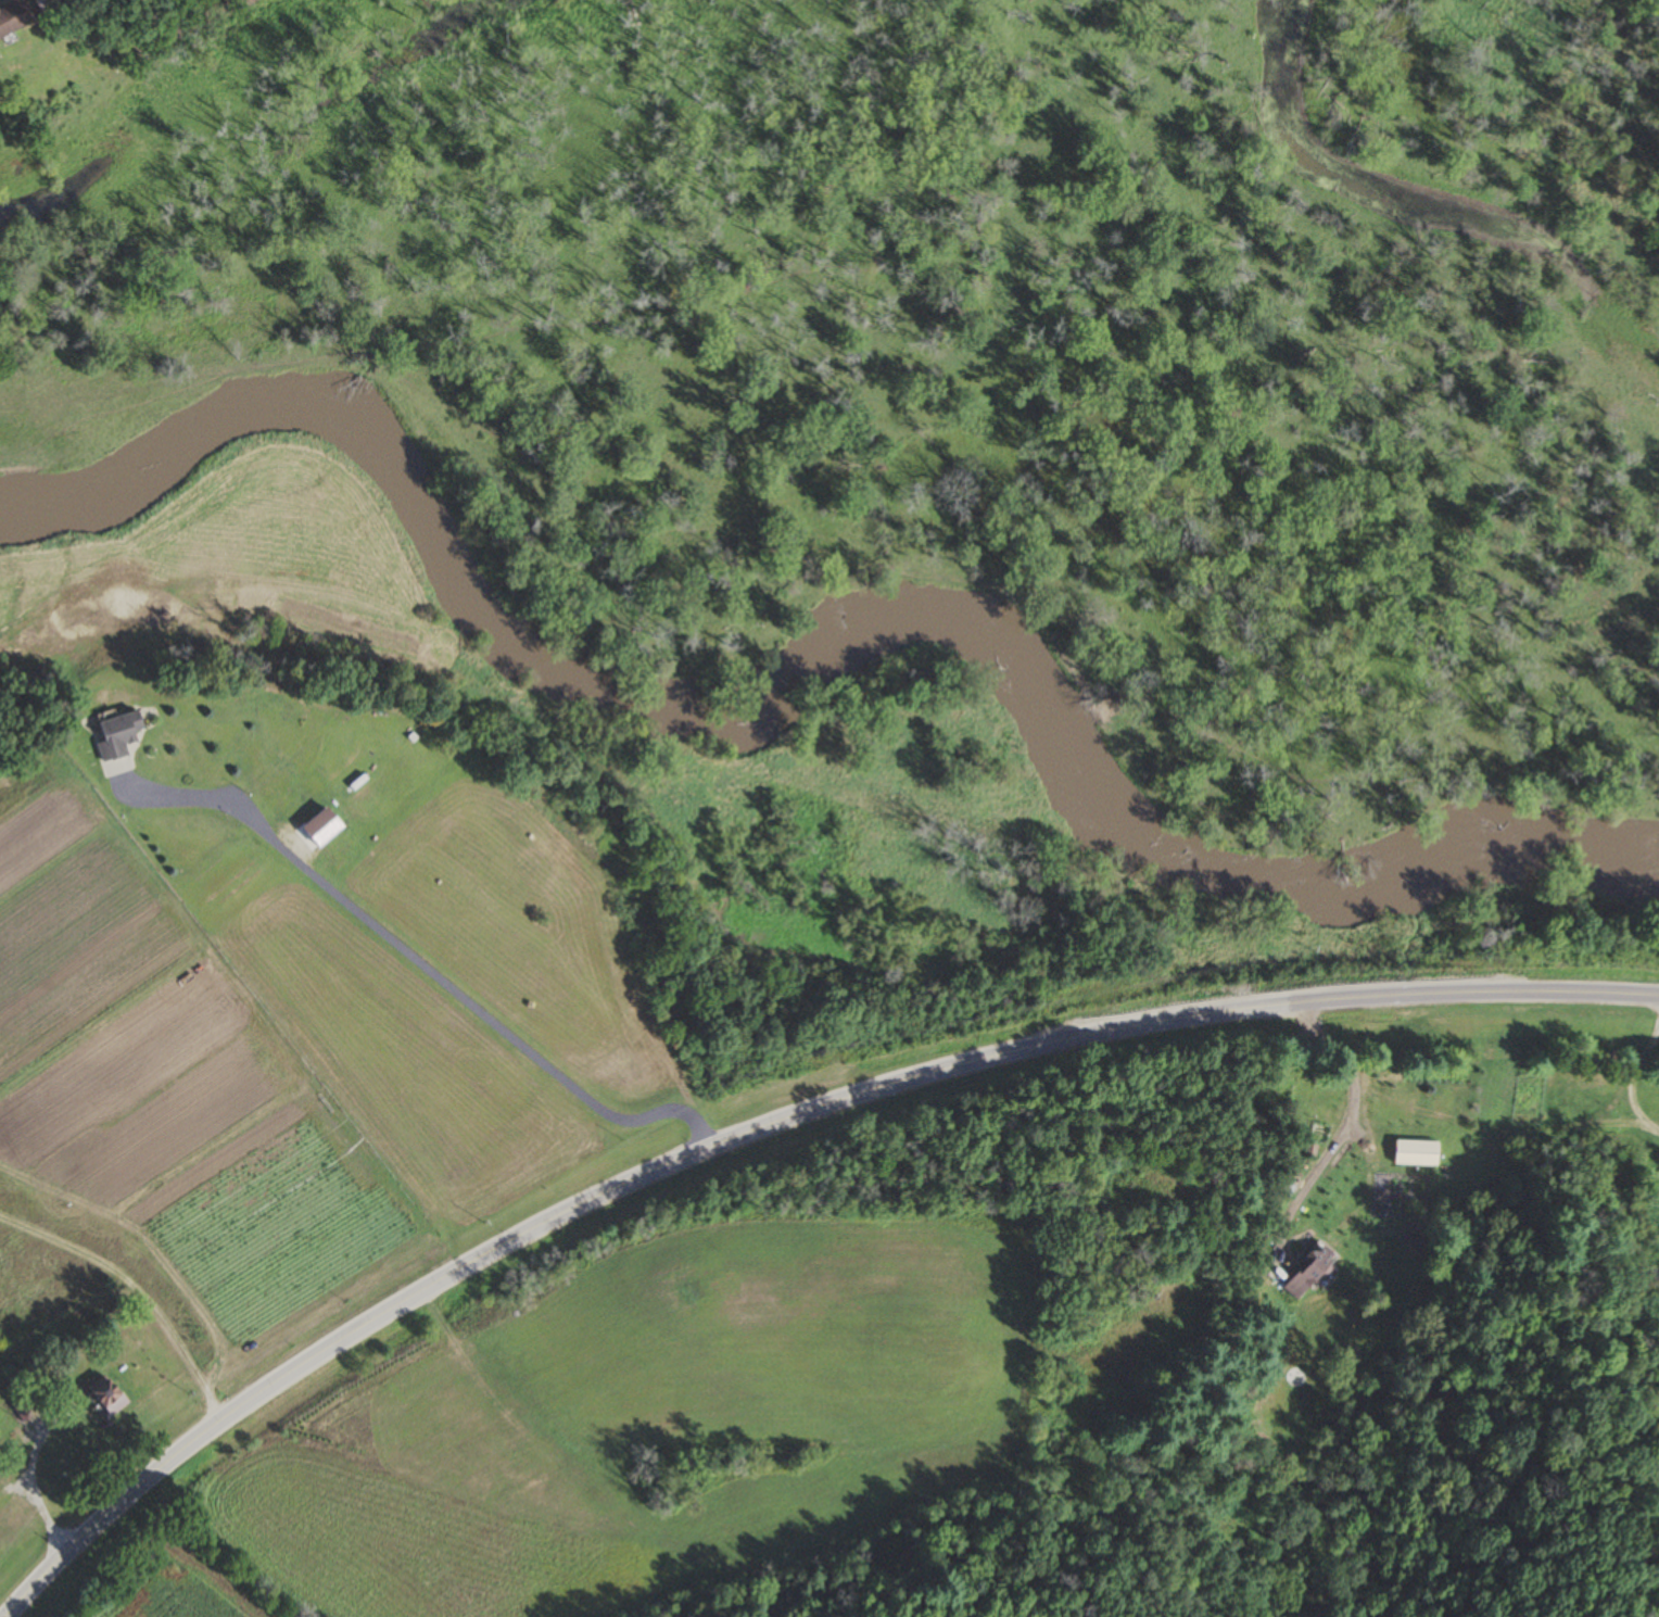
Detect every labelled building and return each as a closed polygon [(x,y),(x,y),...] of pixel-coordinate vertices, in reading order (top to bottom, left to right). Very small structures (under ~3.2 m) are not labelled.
[(33,0),(16,0),(0,7),(0,36),(41,18),(33,0)] [(98,721),(103,742),(96,744),(100,763),(127,756),(124,746),(136,743),(133,732),(142,730),(137,712),(98,721)] [(300,828),(318,848),(341,827),(323,807),(300,828)] [(1436,1142),(1394,1142),(1394,1167),(1436,1167),(1436,1142)] [(1297,1302),(1336,1259),(1319,1243),(1280,1287),(1297,1302)] [(109,1419),(127,1402),(102,1376),(84,1392),(109,1419)]
